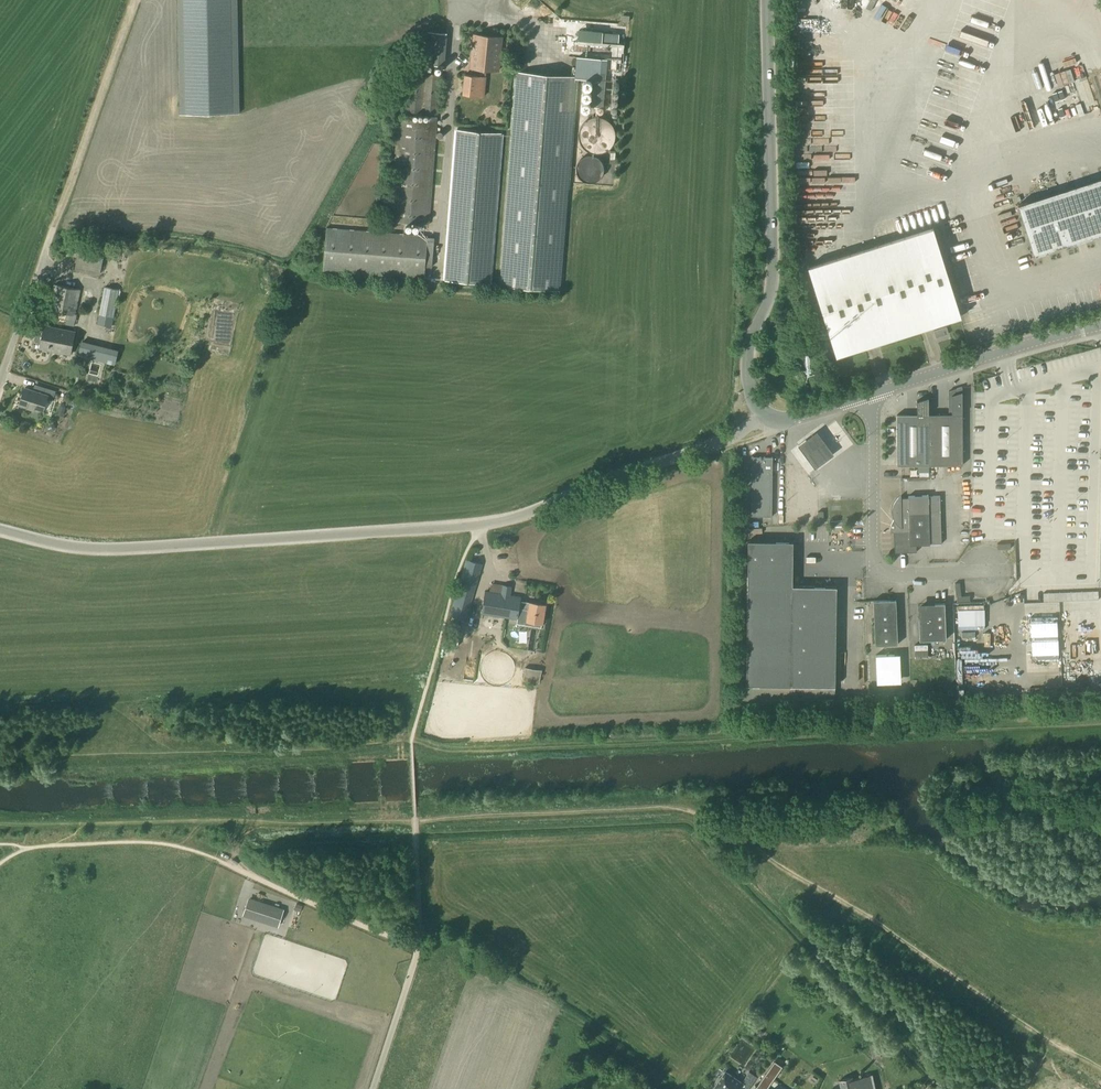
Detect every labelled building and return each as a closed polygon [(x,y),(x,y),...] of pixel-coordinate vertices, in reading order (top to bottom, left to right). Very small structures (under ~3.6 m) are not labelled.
[(180,114),(239,113),(236,0),(178,0),(180,114)] [(470,68),(471,68),(486,69),(498,70),(501,37),(473,34),(470,68)] [(485,76),(486,69),(471,68),(471,75),(464,74),(462,94),(483,96),(485,76)] [(438,115),(441,74),(409,72),(406,113),(438,115)] [(560,291),(577,76),(517,72),(500,286),(560,291)] [(1086,104),(1096,102),(1089,76),(1080,79),(1086,104)] [(594,79),(592,106),(603,107),(605,80),(594,79)] [(429,225),(437,121),(397,118),(389,222),(429,225)] [(578,165),(584,181),(592,182),(608,176),(609,164),(605,155),(606,152),(615,149),(617,125),(607,125),(600,127),(610,128),(605,130),(604,135),(596,138),(593,138),(588,124),(585,155),(586,156),(579,159),(578,165)] [(490,285),(500,133),(456,130),(446,282),(490,285)] [(1023,203),(1017,205),(1034,256),(1039,254),(1055,249),(1054,248),(1068,244),(1068,245),(1100,234),(1100,178),(1023,203)] [(424,279),(427,236),(326,227),(322,271),(424,279)] [(837,355),(959,317),(932,229),(809,268),(837,355)] [(79,241),(74,270),(99,275),(105,246),(79,241)] [(199,271),(196,280),(223,286),(225,276),(199,271)] [(75,321),(77,314),(75,314),(80,290),(54,284),(48,310),(67,314),(65,319),(75,321)] [(112,327),(119,289),(104,286),(97,325),(112,327)] [(74,332),(44,326),(43,332),(38,331),(36,332),(34,341),(36,343),(40,344),(39,349),(70,355),(74,332)] [(936,338),(948,334),(946,327),(933,331),(936,338)] [(115,365),(118,351),(81,341),(78,356),(115,365)] [(814,356),(803,360),(805,366),(816,362),(814,356)] [(56,391),(35,384),(32,391),(24,388),(19,405),(27,408),(26,411),(27,414),(36,417),(38,415),(39,412),(42,413),(47,398),(53,400),(56,391)] [(928,415),(929,466),(945,466),(961,466),(961,393),(961,387),(948,392),(949,415),(928,415)] [(897,415),(897,466),(901,466),(929,466),(928,415),(928,398),(919,402),(919,415),(897,415)] [(833,459),(816,436),(797,450),(814,473),(833,459)] [(772,517),(772,457),(751,457),(750,517),(772,517)] [(941,544),(940,495),(908,496),(908,499),(900,499),(900,497),(901,497),(900,496),(898,498),(896,500),(894,503),(893,506),(892,508),(892,511),(892,514),(893,517),(894,520),(894,533),(894,553),(916,552),(916,545),(929,545),(929,544),(941,544)] [(835,686),(836,587),(792,587),(793,542),(748,542),(746,686),(791,686),(835,686)] [(456,599),(471,603),(477,581),(462,577),(456,599)] [(510,595),(512,586),(502,585),(501,593),(485,591),(481,614),(517,620),(521,597),(510,595)] [(875,646),(897,645),(895,600),(873,601),(875,646)] [(542,624),(545,604),(529,602),(526,621),(542,624)] [(919,641),(946,640),(944,604),(934,604),(934,606),(920,607),(921,617),(918,617),(919,641)] [(959,644),(962,651),(980,644),(977,637),(959,644)] [(487,655),(501,657),(503,646),(489,644),(487,655)] [(877,684),(901,683),(900,655),(875,656),(877,684)] [(278,923),(282,910),(249,900),(245,912),(278,923)] [(874,1058),(881,1057),(878,1046),(872,1047),(874,1058)] [(782,1067),(774,1061),(756,1087),(760,1088),(767,1088),(782,1067)] [(757,1077),(749,1071),(742,1082),(725,1071),(715,1087),(718,1088),(748,1088),(757,1077)] [(872,1076),(853,1081),(852,1077),(838,1081),(839,1088),(875,1088),(872,1076)]
